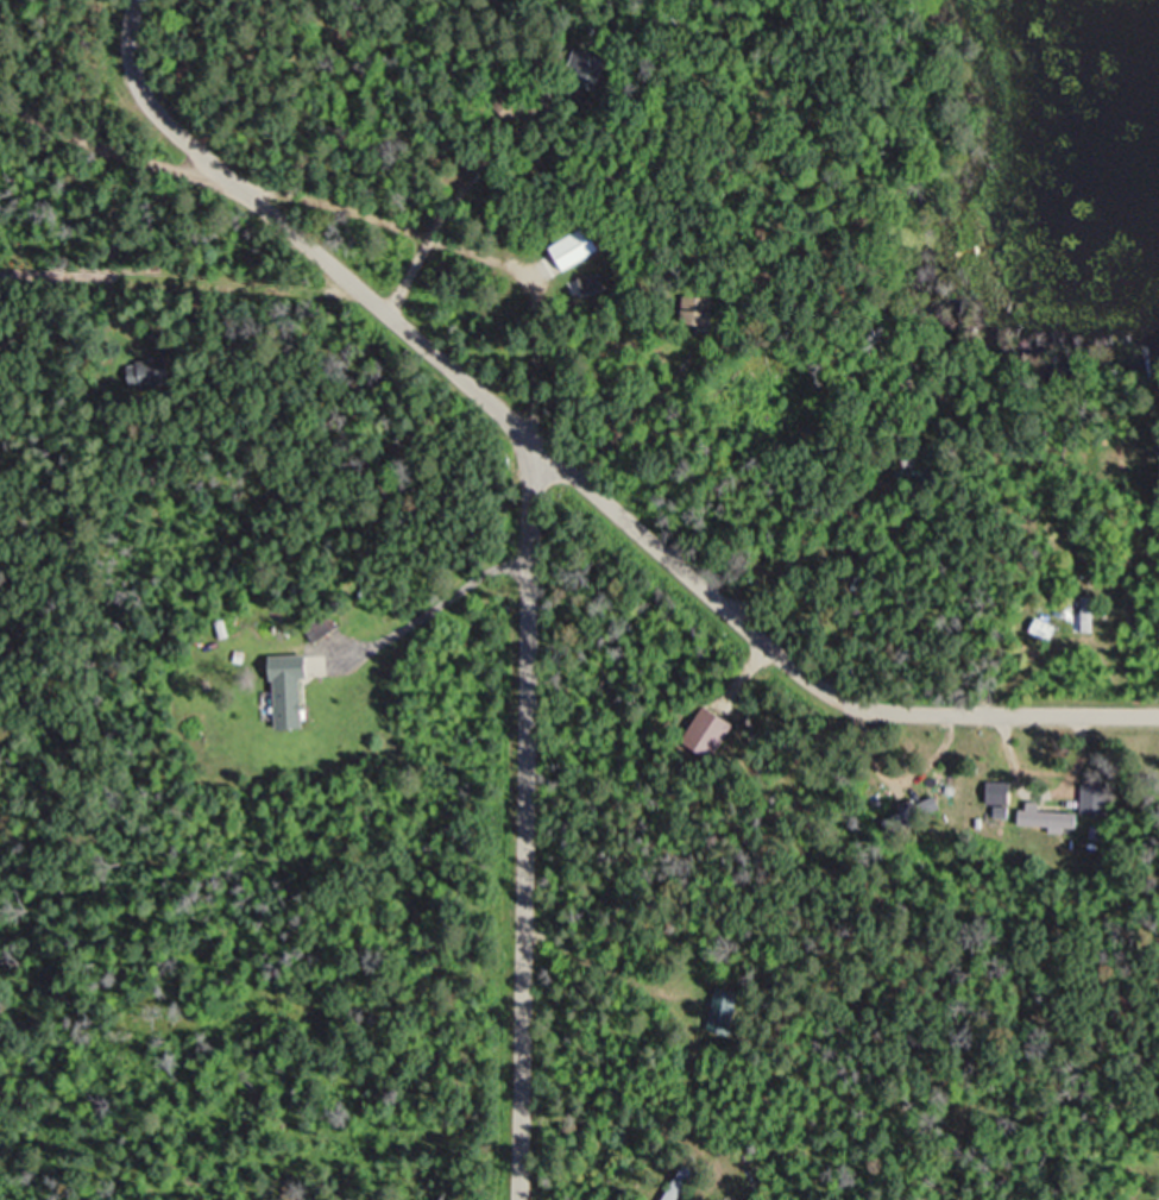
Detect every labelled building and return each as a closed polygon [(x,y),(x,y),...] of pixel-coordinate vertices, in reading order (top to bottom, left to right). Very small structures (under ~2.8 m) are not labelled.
[(172,382),(167,356),(128,364),(134,390),(172,382)] [(1083,633),(1095,633),(1095,598),(1083,598),(1083,633)] [(316,645),(339,632),(329,614),(306,627),(316,645)] [(1032,634),(1052,643),(1059,629),(1039,620),(1032,634)] [(278,732),(307,731),(306,680),(310,680),(310,661),(277,662),(278,732)] [(735,725),(706,707),(683,743),(713,761),(735,725)] [(1084,814),(1106,814),(1106,784),(1084,784),(1084,814)] [(1019,825),(1078,827),(1079,812),(1020,810),(1019,825)] [(735,990),(712,990),(711,1031),(734,1032),(735,990)] [(686,1191),(677,1183),(663,1199),(678,1199),(686,1191)]
